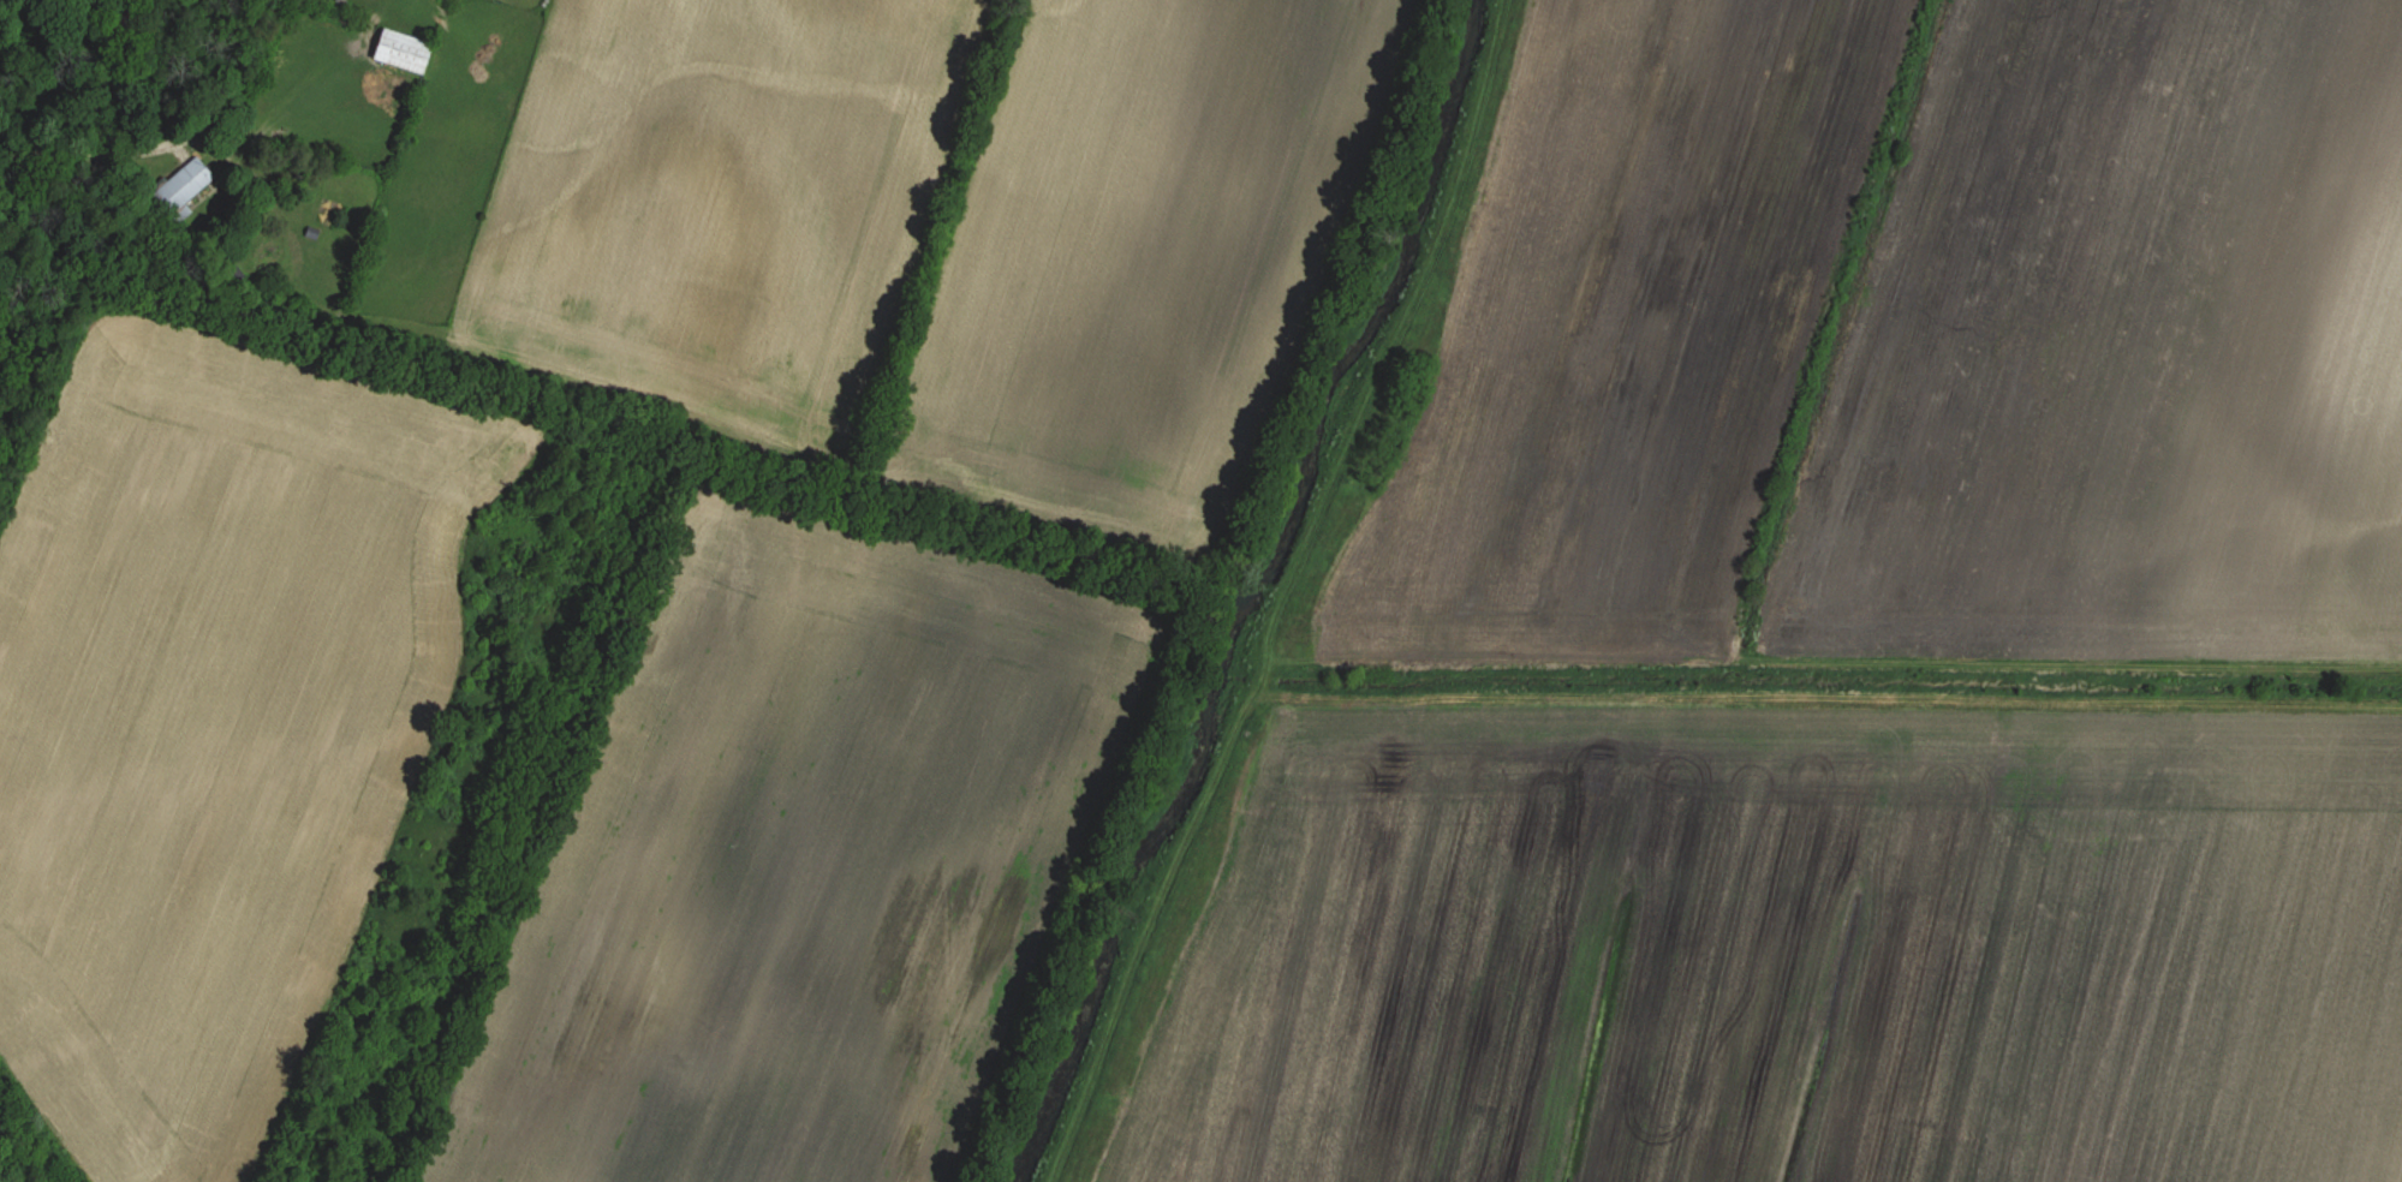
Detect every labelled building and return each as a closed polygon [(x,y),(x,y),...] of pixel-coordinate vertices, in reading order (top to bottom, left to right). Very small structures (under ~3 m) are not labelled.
[(368,61),(424,77),(433,44),(378,28),(368,61)] [(162,189),(180,210),(221,173),(202,152),(162,189)]
